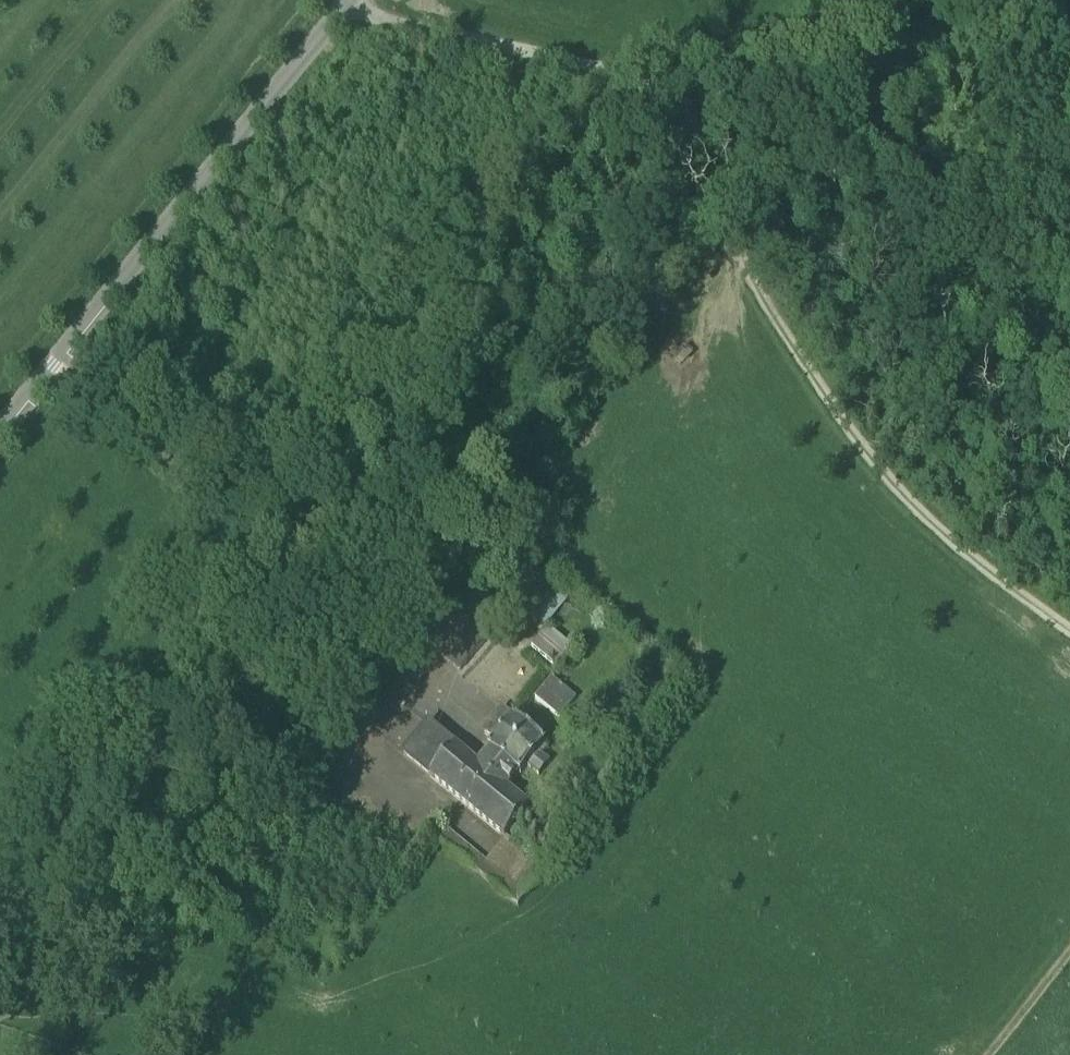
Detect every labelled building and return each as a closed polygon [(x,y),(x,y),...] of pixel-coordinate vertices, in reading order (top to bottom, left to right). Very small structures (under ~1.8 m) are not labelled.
[(570,598),(519,556),(494,587),(545,629),(570,598)] [(424,644),(459,673),(495,630),(460,602),(424,644)] [(574,650),(547,628),(531,647),(559,670),(574,650)] [(576,699),(552,679),(535,699),(559,719),(576,699)] [(538,776),(550,762),(542,755),(548,749),(544,746),(546,744),(502,708),(482,732),(494,743),(478,763),(428,723),(400,756),(504,839),(506,837),(530,807),(508,790),(508,789),(526,768),(538,776)] [(518,907),(549,871),(548,870),(506,837),(504,839),(486,861),(443,826),(433,837),(518,907)]
